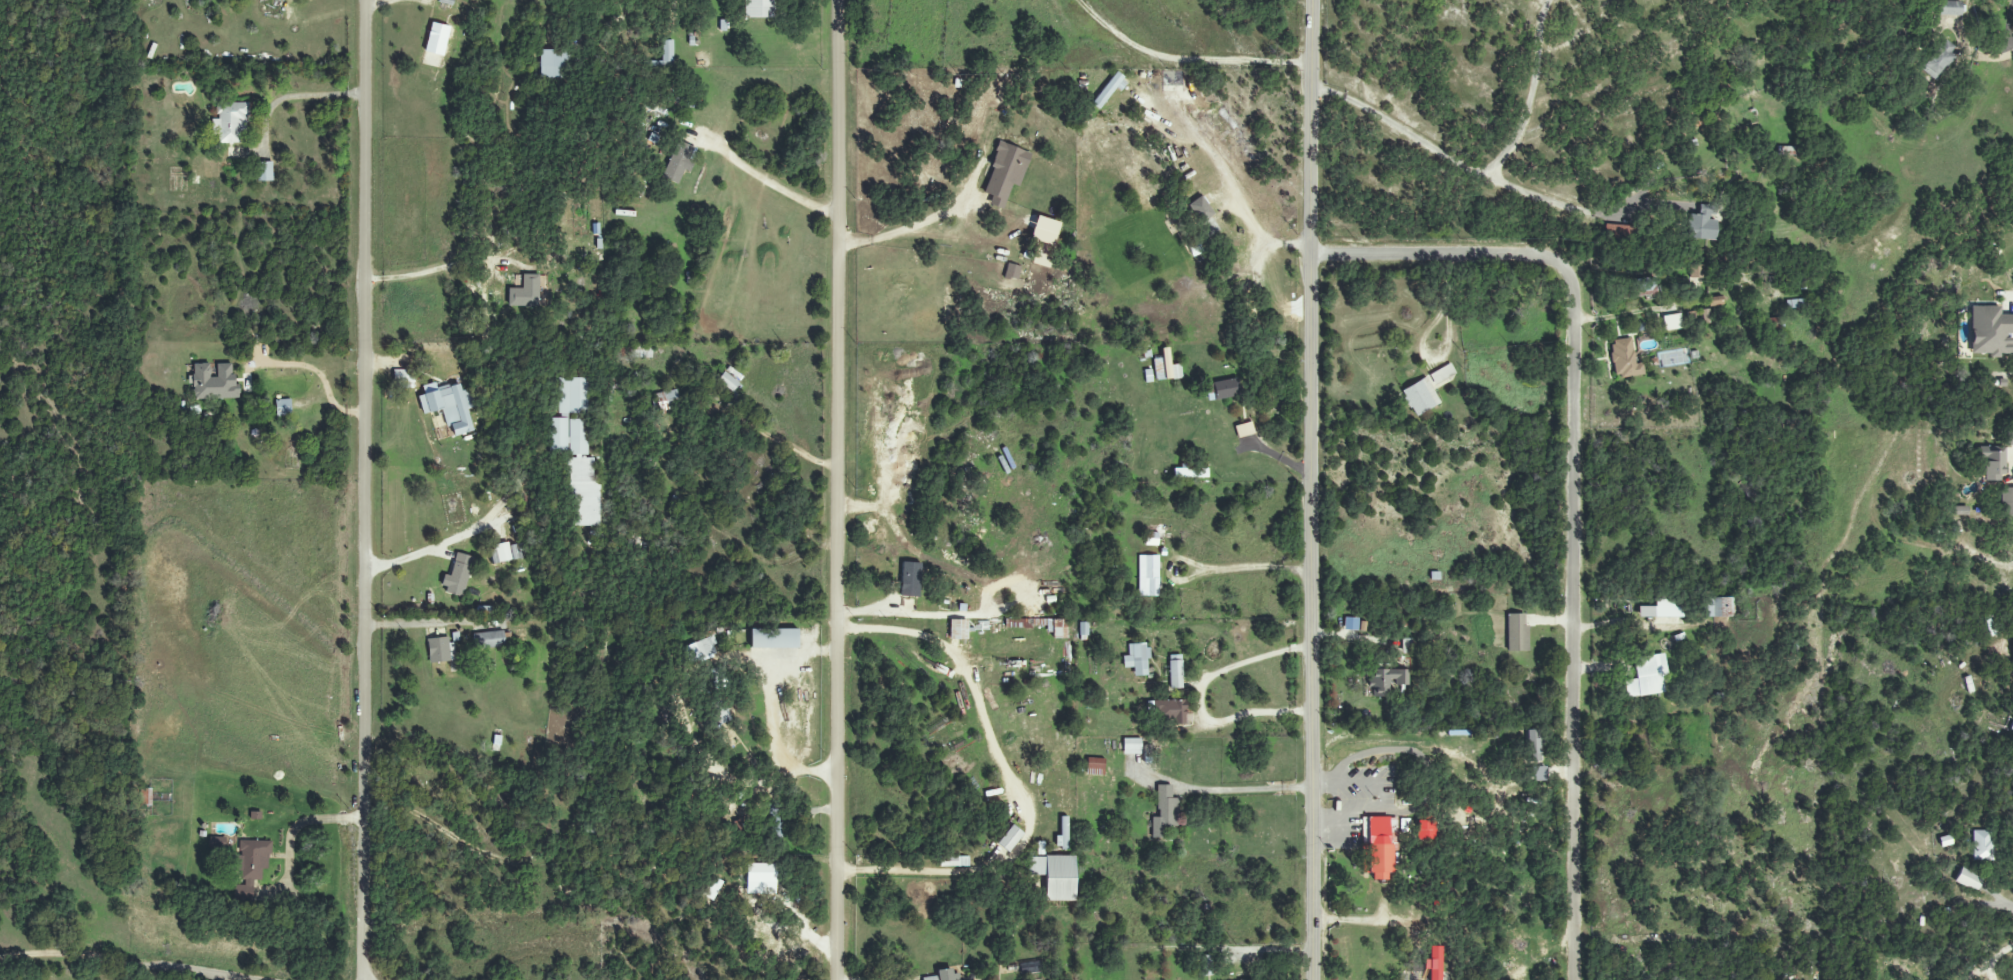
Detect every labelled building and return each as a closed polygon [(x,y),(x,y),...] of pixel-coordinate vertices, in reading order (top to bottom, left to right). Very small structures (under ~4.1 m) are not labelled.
[(745,17),(775,18),(775,0),(746,0),(745,17)] [(1962,2),(1938,1),(1937,15),(1961,16),(1962,2)] [(442,56),(449,27),(432,23),(424,51),(442,56)] [(1958,50),(1943,38),(1919,69),(1934,81),(1958,50)] [(648,70),(673,69),(672,40),(662,41),(663,61),(648,62),(648,70)] [(540,79),(567,78),(566,50),(539,51),(540,79)] [(1124,80),(1116,73),(1091,104),(1100,111),(1124,80)] [(240,143),(240,131),(248,130),(247,102),(217,103),(217,120),(211,120),(212,134),(219,134),(219,144),(240,143)] [(684,170),(689,172),(695,160),(689,158),(694,147),(678,140),(662,177),(678,183),(684,170)] [(1003,210),(1011,184),(1020,187),(1031,153),(999,142),(982,193),(991,196),(989,205),(1003,210)] [(1795,147),(1776,147),(1776,156),(1795,155),(1795,147)] [(273,181),(272,162),(256,162),(257,181),(273,181)] [(1187,205),(1200,223),(1214,214),(1201,196),(1187,205)] [(1715,240),(1716,218),(1712,218),(1713,204),(1699,204),(1698,215),(1688,214),(1687,239),(1715,240)] [(1018,280),(1020,266),(1006,264),(1004,277),(1018,280)] [(1703,265),(1690,265),(1689,279),(1703,280),(1703,265)] [(508,288),(508,306),(538,307),(539,274),(523,274),(522,289),(508,288)] [(1635,296),(1656,295),(1655,278),(1634,279),(1635,296)] [(1722,304),(1721,297),(1708,299),(1709,306),(1722,304)] [(1999,315),(1999,307),(1969,307),(1969,355),(2010,355),(2010,334),(2012,334),(2012,315),(1999,315)] [(1702,325),(1710,324),(1709,309),(1700,310),(1702,325)] [(1664,331),(1681,329),(1680,314),(1662,316),(1664,331)] [(1642,363),(1634,364),(1631,338),(1610,340),(1614,378),(1643,375),(1642,363)] [(652,345),(629,344),(628,358),(652,358),(652,345)] [(216,364),(217,377),(210,377),(210,364),(194,364),(194,381),(194,399),(239,399),(239,389),(234,390),(233,364),(216,364)] [(1427,375),(1433,388),(1457,377),(1451,364),(1427,375)] [(394,384),(415,384),(414,370),(393,370),(394,384)] [(739,383),(724,372),(717,380),(732,392),(739,383)] [(571,526),(599,526),(598,457),(587,457),(586,420),(568,420),(568,414),(588,414),(587,378),(558,379),(559,419),(548,419),(549,456),(570,455),(571,526)] [(1413,416),(1439,405),(1428,378),(1401,389),(1413,416)] [(1235,379),(1211,383),(1214,400),(1238,396),(1235,379)] [(417,395),(423,415),(441,410),(446,428),(451,427),(454,436),(473,431),(467,409),(470,408),(463,382),(417,395)] [(652,395),(656,413),(680,409),(676,390),(652,395)] [(291,415),(290,399),(275,400),(276,416),(291,415)] [(1237,438),(1254,434),(1252,422),(1235,426),(1237,438)] [(1998,475),(2005,475),(2005,447),(1980,447),(1980,481),(1998,481),(1998,475)] [(1208,469),(1173,468),(1173,478),(1207,478),(1208,469)] [(1999,488),(2000,516),(2012,516),(2012,488),(1999,488)] [(1967,515),(1967,506),(1951,506),(1951,515),(1967,515)] [(515,543),(488,548),(491,564),(518,559),(515,543)] [(472,557),(455,553),(450,576),(446,575),(442,592),(463,597),(472,557)] [(1138,556),(1139,596),(1159,596),(1158,556),(1138,556)] [(1704,617),(1733,617),(1732,598),(1703,598),(1704,617)] [(1655,607),(1638,606),(1637,617),(1682,618),(1682,600),(1655,600),(1655,607)] [(1507,652),(1527,652),(1526,614),(1506,614),(1507,652)] [(1996,635),(1990,615),(1983,618),(1988,637),(1996,635)] [(1067,620),(1011,619),(1011,626),(1034,626),(1034,631),(1052,631),(1052,638),(1066,638),(1067,620)] [(968,620),(950,620),(949,640),(968,640),(968,620)] [(1088,623),(1080,623),(1080,638),(1088,638),(1088,623)] [(797,629),(751,629),(751,649),(798,648),(797,629)] [(473,633),(474,649),(506,647),(505,631),(473,633)] [(451,636),(427,640),(430,664),(454,661),(451,636)] [(712,636),(684,646),(690,664),(718,654),(712,636)] [(1147,676),(1146,659),(1148,658),(1148,644),(1128,644),(1128,656),(1123,656),(1123,668),(1133,668),(1133,676),(1147,676)] [(1664,693),(1662,677),(1667,676),(1664,654),(1633,658),(1636,679),(1624,681),(1626,698),(1664,693)] [(1181,655),(1169,656),(1169,663),(1164,663),(1164,675),(1169,675),(1170,689),(1183,688),(1181,655)] [(1409,670),(1372,669),(1372,695),(1387,696),(1388,685),(1408,686),(1409,670)] [(1185,700),(1152,701),(1152,722),(1185,721),(1185,700)] [(727,706),(714,709),(718,725),(731,722),(727,706)] [(1526,762),(1539,761),(1538,730),(1525,731),(1526,762)] [(1141,754),(1141,739),(1123,739),(1123,755),(1141,754)] [(1103,776),(1104,758),(1086,758),(1086,775),(1103,776)] [(1171,786),(1157,786),(1157,817),(1151,817),(1151,840),(1165,840),(1165,827),(1178,827),(1178,798),(1171,798),(1171,786)] [(151,805),(151,789),(140,789),(141,806),(151,805)] [(1397,817),(1362,818),(1362,844),(1367,844),(1367,859),(1361,860),(1361,874),(1372,873),(1372,880),(1391,880),(1391,851),(1397,851),(1397,817)] [(1400,832),(1408,832),(1408,819),(1400,820),(1400,832)] [(1008,853),(1023,834),(1012,825),(996,844),(1008,853)] [(1994,861),(1993,831),(1972,831),(1972,861),(1994,861)] [(241,879),(262,880),(262,868),(269,869),(270,841),(239,841),(239,855),(235,855),(235,870),(241,870),(241,879)] [(1074,856),(1028,857),(1028,875),(1045,875),(1045,901),(1075,901),(1074,856)] [(968,866),(968,857),(940,857),(940,866),(968,866)] [(1954,883),(1977,891),(1983,877),(1960,868),(1954,883)] [(749,908),(778,878),(769,869),(740,898),(749,908)] [(701,895),(712,901),(723,882),(712,876),(701,895)] [(236,900),(252,901),(252,880),(236,880),(236,900)] [(1210,976),(1211,956),(1202,956),(1201,976),(1210,976)]
